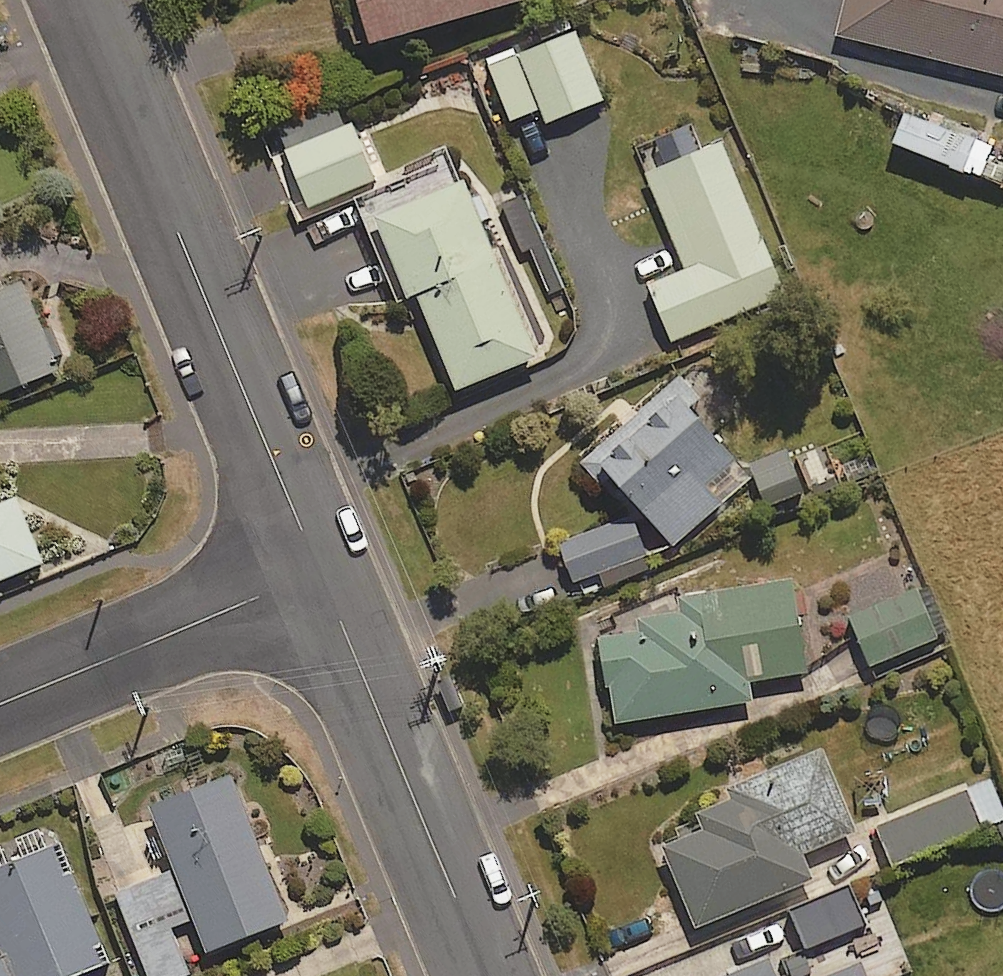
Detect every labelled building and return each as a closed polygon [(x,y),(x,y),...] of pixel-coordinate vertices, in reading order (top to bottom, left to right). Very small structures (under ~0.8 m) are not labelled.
[(364,43),(514,0),(352,0),(364,43)] [(839,38),(1002,79),(1002,0),(848,0),(839,38)] [(602,102),(575,30),(487,64),(509,122),(540,110),(545,124),(602,102)] [(992,147),(907,113),(895,144),(979,178),(992,147)] [(377,182),(351,122),(280,153),(306,213),(377,182)] [(720,144),(645,174),(685,272),(648,287),(671,343),(783,298),(720,144)] [(535,359),(457,169),(367,207),(405,300),(415,296),(455,393),(535,359)] [(22,284),(0,293),(0,392),(56,370),(22,284)] [(703,404),(681,379),(582,465),(603,490),(611,483),(669,551),(748,483),(689,415),(703,404)] [(803,496),(785,453),(748,469),(766,512),(803,496)] [(39,564),(12,496),(0,501),(0,579),(39,564)] [(645,557),(631,520),(560,547),(575,585),(645,557)] [(806,676),(792,586),(686,603),(688,617),(599,631),(615,727),(752,705),(749,685),(806,676)] [(938,641),(917,592),(852,621),(873,669),(938,641)] [(856,836),(823,756),(735,792),(739,802),(696,819),(703,835),(665,850),(697,930),(812,884),(802,858),(856,836)] [(231,779),(151,810),(174,870),(114,894),(147,975),(175,975),(184,973),(166,926),(191,916),(204,951),(286,919),(231,779)] [(967,790),(986,833),(1002,825),(1002,803),(992,779),(967,790)] [(893,866),(980,832),(964,792),(878,827),(893,866)] [(57,846),(0,869),(0,941),(6,956),(0,958),(0,975),(76,975),(105,965),(57,846)] [(850,885),(789,911),(806,949),(866,923),(850,885)] [(768,962),(733,975),(773,975),(768,962)] [(861,965),(834,975),(865,975),(861,965)]
